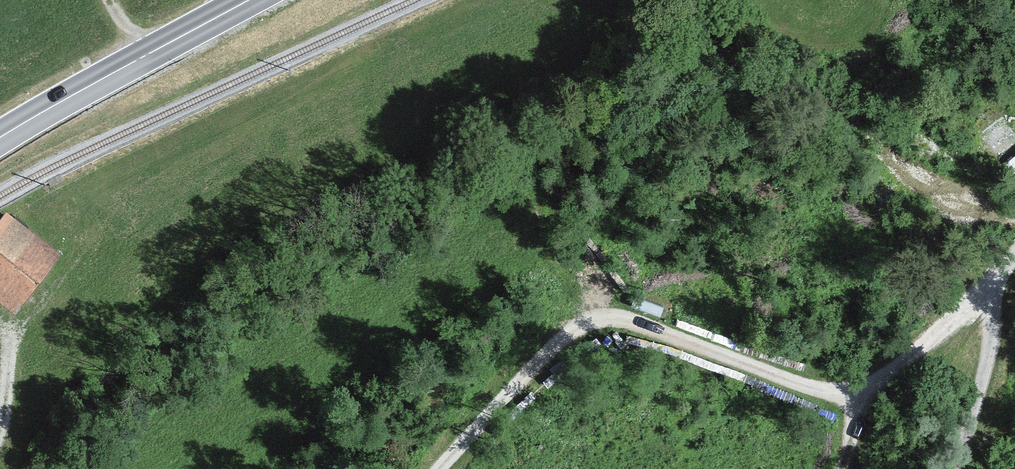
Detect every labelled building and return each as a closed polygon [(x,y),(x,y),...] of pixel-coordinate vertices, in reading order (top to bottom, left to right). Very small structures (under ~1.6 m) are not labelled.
[(1014,144),(1014,128),(1010,115),(980,128),(992,154),(1014,144)] [(1006,158),(1014,170),(1014,151),(1006,158)] [(5,217),(0,223),(0,306),(12,315),(57,257),(5,217)]
